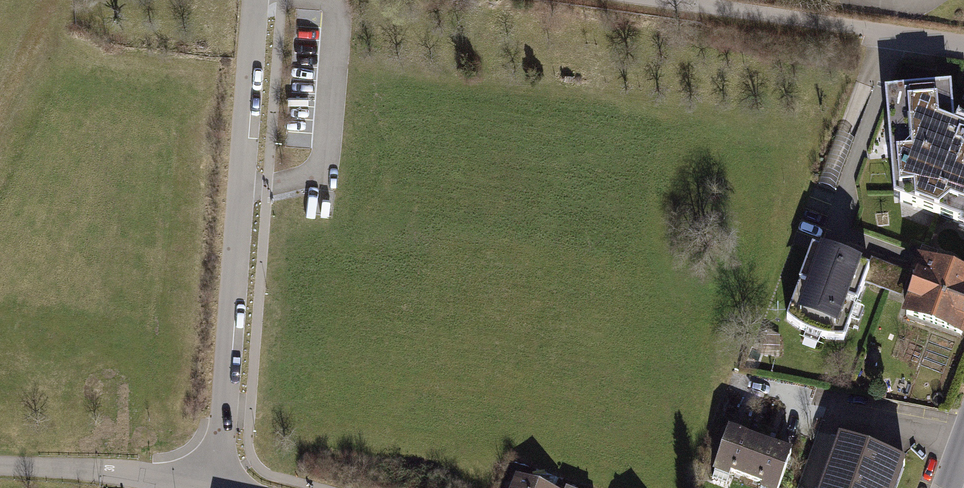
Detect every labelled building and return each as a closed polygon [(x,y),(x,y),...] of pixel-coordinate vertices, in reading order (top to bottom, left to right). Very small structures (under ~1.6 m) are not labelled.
[(884,94),(894,199),(963,223),(963,133),(952,129),(948,88),(884,94)] [(867,271),(815,254),(794,317),(845,335),(867,271)] [(918,261),(898,316),(963,339),(963,277),(918,261)] [(763,444),(730,431),(712,479),(730,485),(733,476),(748,481),(763,444)] [(835,443),(819,487),(900,487),(907,468),(835,443)] [(763,444),(748,481),(763,487),(783,487),(795,456),(763,444)] [(517,479),(514,487),(542,487),(517,479)]
